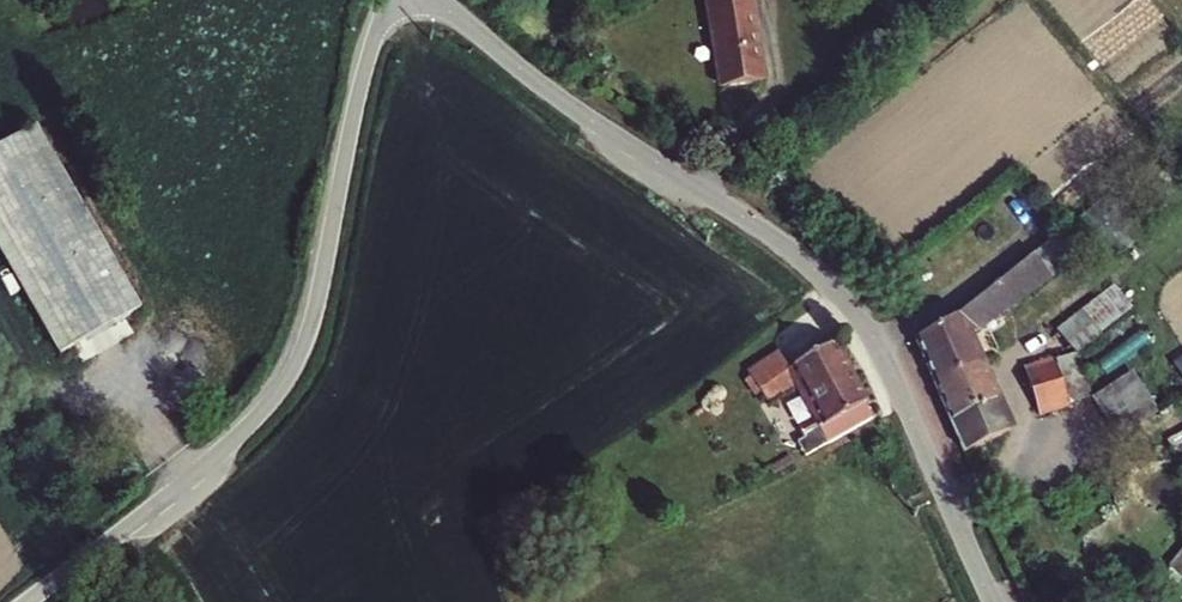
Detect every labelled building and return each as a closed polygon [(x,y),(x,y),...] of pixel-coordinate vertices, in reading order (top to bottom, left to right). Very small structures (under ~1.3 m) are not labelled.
[(706,100),(741,94),(725,0),(689,0),(706,100)] [(59,354),(137,310),(32,127),(0,145),(0,250),(59,354)] [(959,451),(1007,432),(969,336),(1049,278),(1038,254),(958,317),(914,339),(959,451)] [(1056,332),(1077,356),(1134,307),(1112,283),(1056,332)] [(824,422),(833,438),(876,414),(846,363),(819,378),(806,356),(775,374),(789,397),(805,388),(818,410),(799,421),(806,433),(824,422)] [(1093,402),(1077,357),(1023,373),(1039,418),(1093,402)] [(1172,363),(1181,378),(1181,357),(1172,363)] [(1133,373),(1093,402),(1118,436),(1157,410),(1133,373)]
